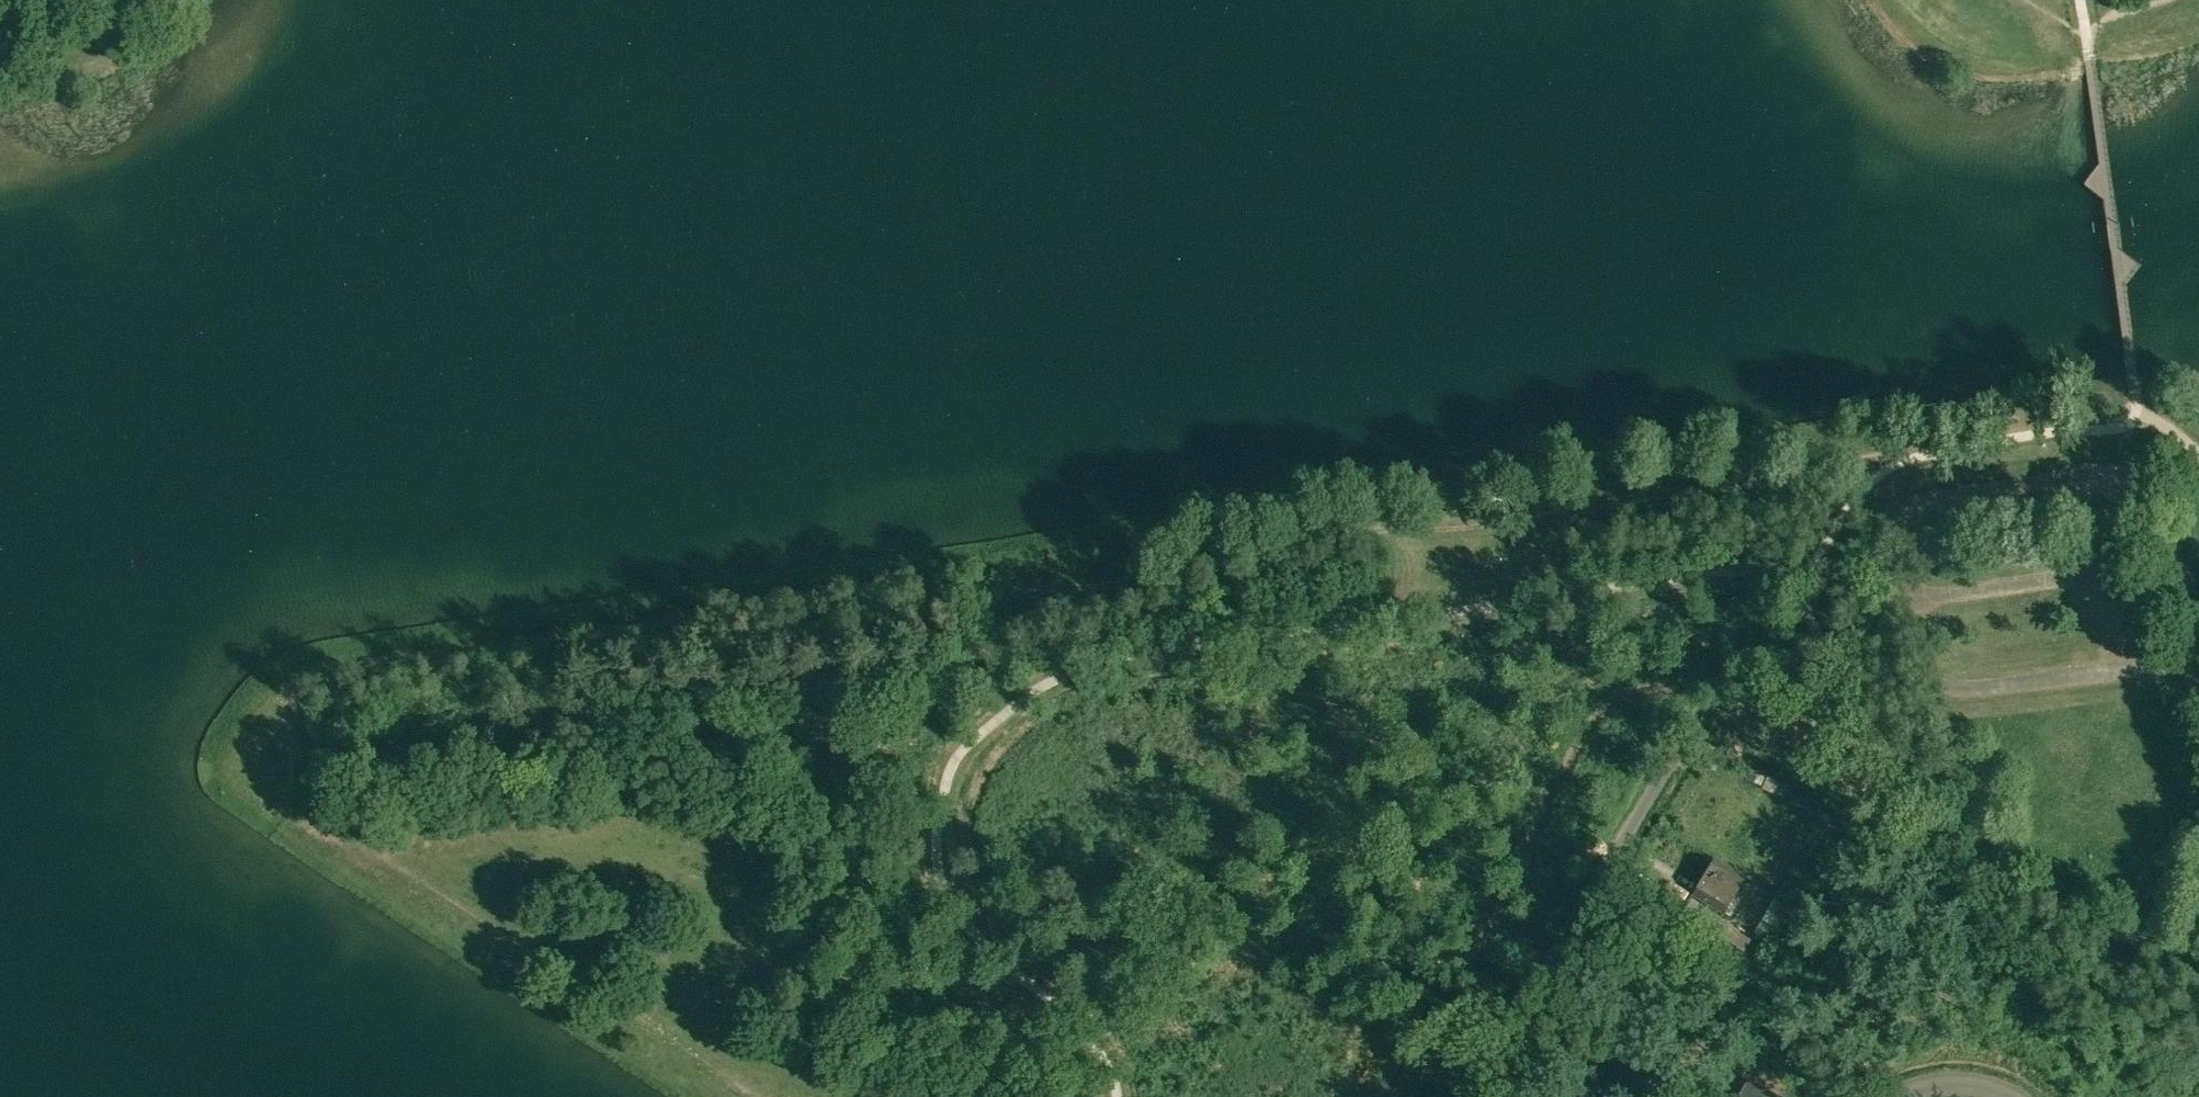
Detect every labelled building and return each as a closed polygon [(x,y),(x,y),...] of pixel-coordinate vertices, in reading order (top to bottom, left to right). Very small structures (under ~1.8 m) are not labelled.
[(1742,899),(1734,895),(1745,877),(1715,859),(1693,895),(1735,921),(1741,912),(1736,909),(1742,899)] [(1690,903),(1684,913),(1743,950),(1749,940),(1690,903)] [(1749,1082),(1739,1096),(1774,1096),(1749,1082)]
